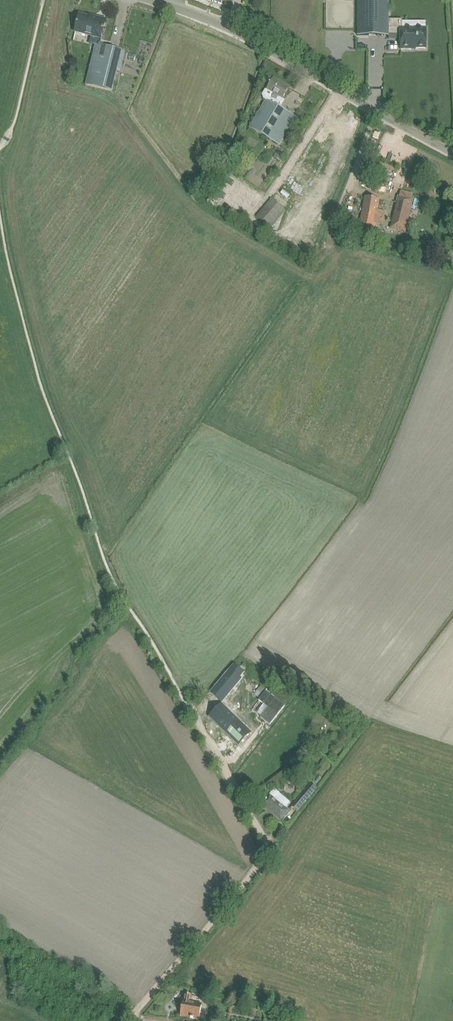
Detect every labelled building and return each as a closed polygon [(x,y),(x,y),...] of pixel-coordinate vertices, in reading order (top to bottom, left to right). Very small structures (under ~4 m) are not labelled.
[(426,39),(427,29),(403,28),(403,19),(389,19),(389,0),(358,0),(358,35),(389,36),(389,33),(401,33),(401,49),(412,49),(412,47),(416,47),(416,50),(416,49),(426,49),(426,39)] [(76,33),(76,32),(101,38),(101,39),(102,39),(106,20),(97,17),(96,19),(80,15),(78,23),(77,23),(77,24),(75,33),(76,33)] [(96,45),(86,85),(112,92),(122,51),(96,45)] [(250,127),(280,145),(296,117),(276,105),(280,98),(283,99),(289,88),(274,78),(268,89),(265,90),(263,95),(263,98),(266,99),(250,127)] [(229,189),(226,195),(231,198),(235,193),(229,189)] [(407,233),(408,229),(414,200),(398,196),(391,229),(407,233)] [(377,211),(377,210),(379,200),(365,197),(359,230),(374,233),(376,221),(383,223),(385,212),(377,211)] [(271,228),(286,211),(272,199),(257,216),(271,228)] [(266,691),(259,700),(268,708),(261,717),(270,725),(285,705),(266,691)] [(219,701),(208,713),(232,736),(244,723),(219,701)] [(292,807),(298,812),(316,789),(311,785),(292,807)] [(281,821),(287,813),(289,811),(287,809),(292,803),(274,789),(261,805),(281,821)] [(193,1019),(199,1020),(202,1004),(190,1002),(191,995),(185,994),(181,1016),(191,1018),(191,1019),(193,1019)]
